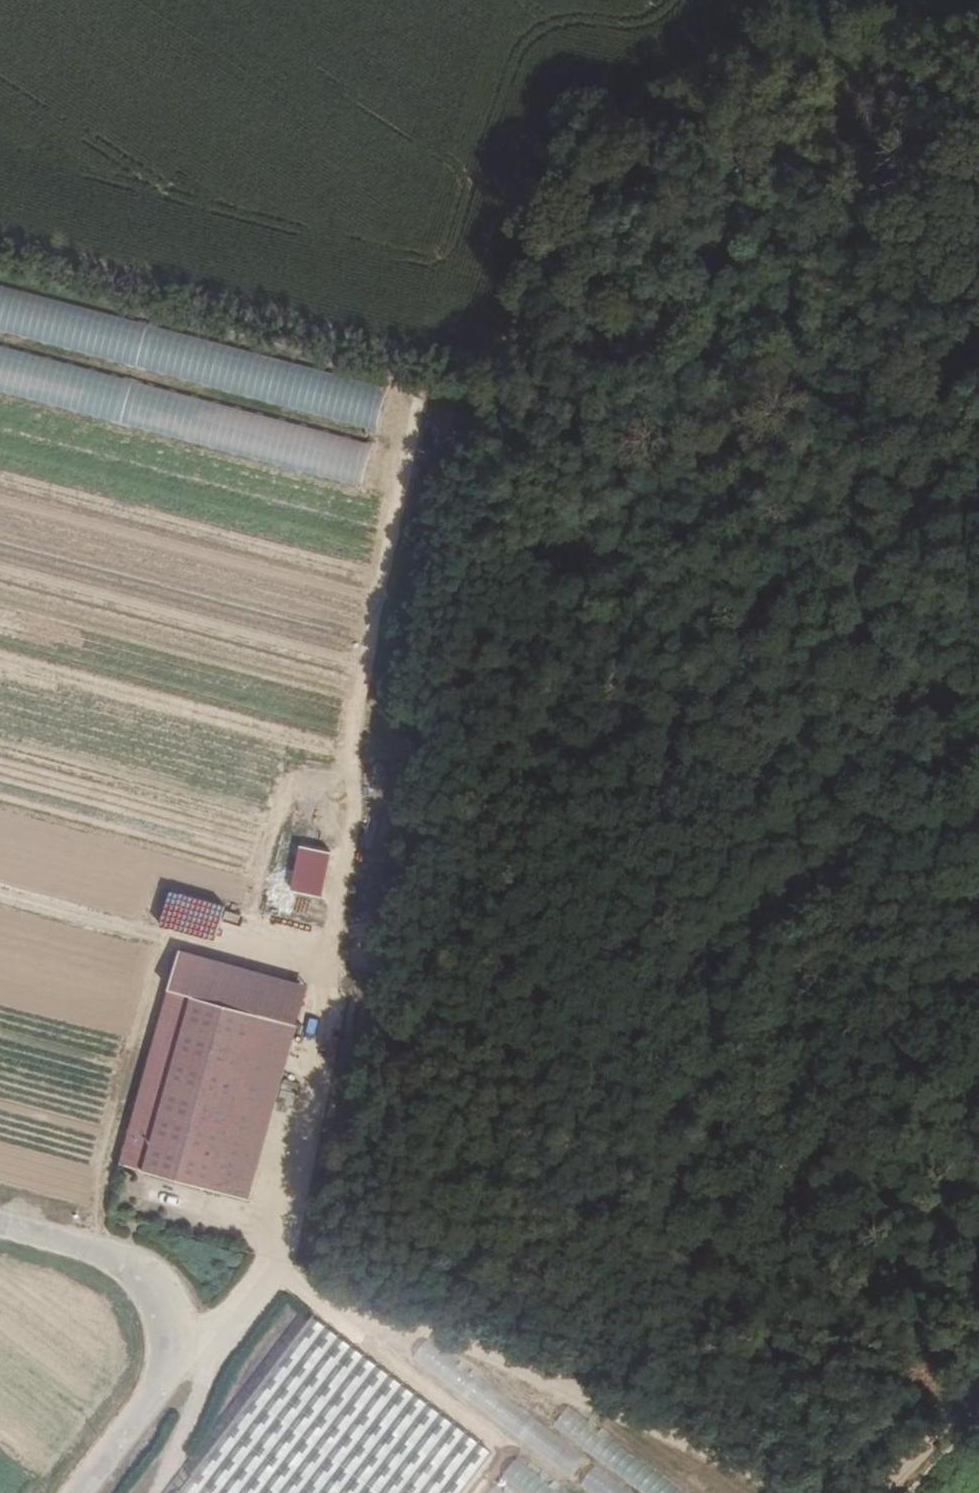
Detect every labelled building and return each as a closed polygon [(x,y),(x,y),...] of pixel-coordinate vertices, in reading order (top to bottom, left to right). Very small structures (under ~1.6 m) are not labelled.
[(391,381),(0,285),(0,331),(380,425),(391,381)] [(376,437),(0,347),(0,394),(365,481),(376,437)] [(173,989),(298,1025),(309,987),(184,951),(173,989)] [(248,1199),(298,1025),(173,989),(123,1163),(248,1199)] [(493,1453),(314,1319),(182,1492),(463,1492),(493,1453)] [(506,1473),(527,1492),(562,1492),(523,1456),(506,1473)]
